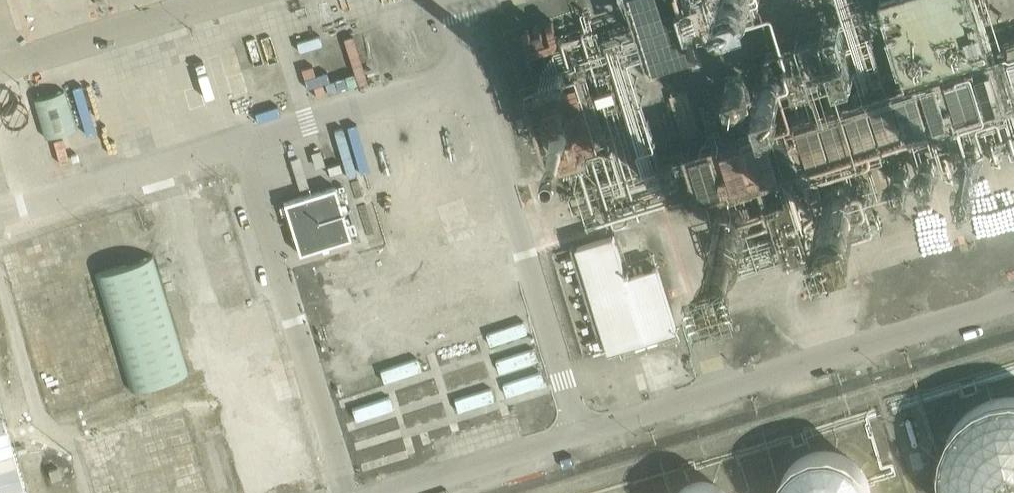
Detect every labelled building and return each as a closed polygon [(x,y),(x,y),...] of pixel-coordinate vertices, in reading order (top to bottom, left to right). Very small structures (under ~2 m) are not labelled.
[(1000,97),(974,0),(903,0),(873,8),(897,95),(855,106),(840,49),(743,75),(759,132),(623,169),(586,35),(534,49),(586,238),(1007,121),(1000,97)] [(65,90),(34,99),(45,137),(76,128),(65,90)] [(334,186),(283,202),(299,253),(350,237),(334,186)] [(60,233),(63,241),(86,234),(83,226),(60,233)] [(617,235),(579,247),(612,353),(680,333),(659,265),(629,275),(617,235)] [(153,256),(94,274),(130,391),(189,373),(153,256)] [(1012,391),(999,392),(985,396),(975,400),(969,404),(959,413),(949,425),(943,438),(940,450),(938,464),(940,477),(943,489),(945,492),(1013,492),(1013,392),(1012,391)] [(871,485),(869,476),(865,468),(859,461),(851,453),(843,449),(835,447),(826,445),(815,446),(807,448),(797,453),(790,458),(784,466),(779,475),(776,483),(775,492),(872,492),(871,485)] [(110,460),(86,467),(94,492),(120,492),(110,460)] [(721,489),(715,485),(711,483),(704,482),(698,483),(692,484),(685,487),(680,491),(678,492),(726,492),(721,489)]
